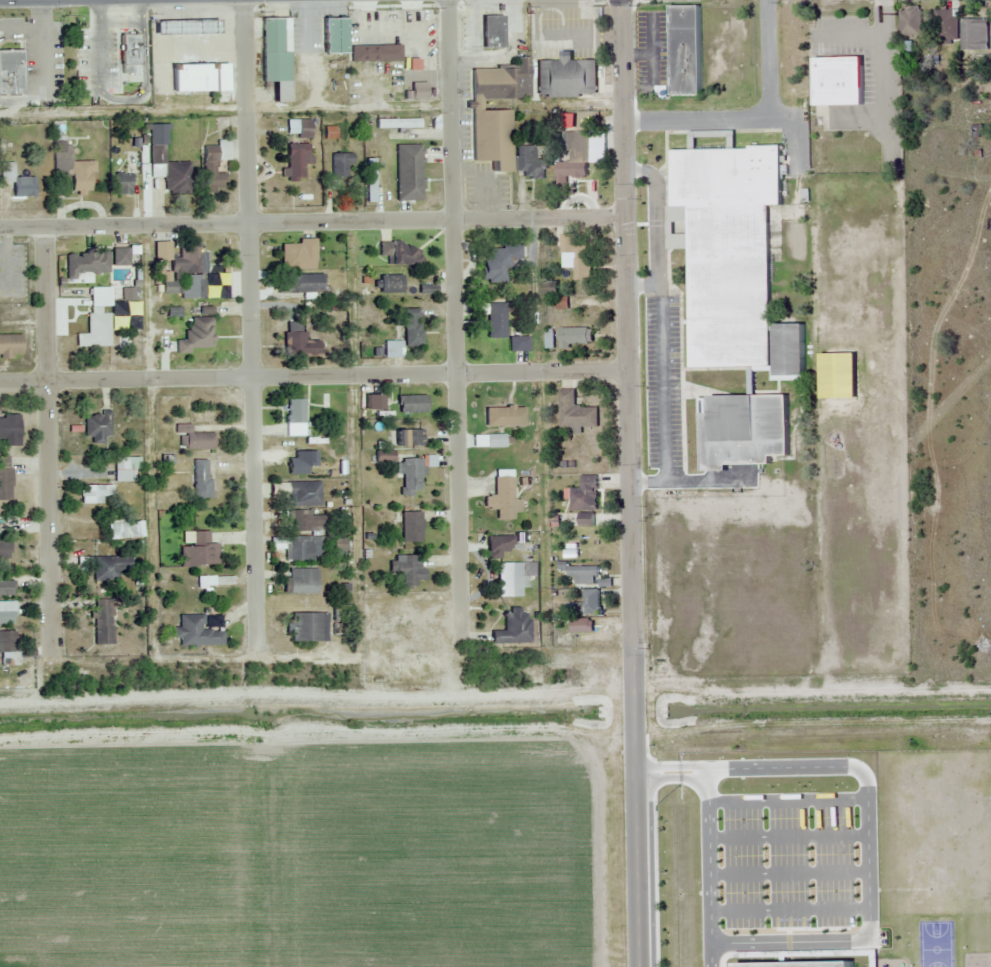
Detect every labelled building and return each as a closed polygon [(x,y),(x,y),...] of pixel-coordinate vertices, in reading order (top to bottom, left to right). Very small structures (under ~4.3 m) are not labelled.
[(700,94),(700,5),(669,5),(670,94),(700,94)] [(922,36),(922,7),(899,7),(899,36),(922,36)] [(935,9),(935,44),(957,44),(957,9),(935,9)] [(482,48),(501,48),(501,17),(482,17),(482,48)] [(261,82),(272,82),(272,102),(290,102),(289,18),(261,18),(261,82)] [(322,18),(322,53),(346,53),(346,18),(322,18)] [(988,18),(962,18),(962,48),(988,48),(988,18)] [(216,21),(153,21),(153,34),(216,34),(216,21)] [(138,33),(118,33),(118,72),(138,72),(138,33)] [(400,62),(400,45),(351,45),(351,62),(400,62)] [(22,94),(22,50),(0,50),(0,94),(22,94)] [(510,110),(481,110),(481,99),(530,98),(529,56),(516,57),(516,69),(471,69),(472,161),(490,161),(491,172),(511,172),(510,110)] [(813,105),(861,105),(861,57),(813,57),(813,105)] [(596,58),(536,58),(536,97),(596,96),(596,58)] [(213,91),(213,63),(171,63),(171,91),(213,91)] [(310,121),(298,121),(298,138),(310,138),(310,121)] [(565,177),(590,177),(589,131),(565,132),(565,177)] [(690,367),(770,366),(767,204),(780,204),(780,146),(733,147),(733,131),(708,132),(708,136),(689,137),(690,149),(671,150),(672,209),(673,220),(688,220),(690,367)] [(229,141),(216,141),(216,146),(203,146),(203,192),(224,192),(224,174),(216,174),(216,160),(229,160),(229,141)] [(53,175),(70,175),(70,191),(93,192),(93,161),(71,161),(71,142),(53,142),(53,175)] [(287,181),(296,181),(296,166),(311,166),(311,144),(287,144),(287,181)] [(150,145),(151,177),(164,177),(165,194),(192,193),(191,162),(164,163),(164,145),(150,145)] [(421,145),(396,145),(396,201),(421,201),(421,145)] [(547,179),(547,160),(534,160),(534,146),(515,146),(515,172),(523,172),(523,179),(547,179)] [(350,154),(332,154),(332,178),(350,178),(350,154)] [(367,159),(367,203),(376,203),(376,159),(367,159)] [(12,197),(35,197),(35,177),(13,177),(13,163),(0,163),(0,182),(12,182),(12,197)] [(130,194),(130,174),(112,174),(112,194),(130,194)] [(590,255),(582,256),(582,234),(561,234),(562,268),(575,268),(575,280),(591,279),(590,255)] [(281,270),(315,270),(315,240),(281,240),(281,270)] [(389,265),(420,265),(420,249),(403,249),(403,242),(379,242),(379,256),(389,256),(389,265)] [(206,253),(169,253),(169,245),(157,245),(157,260),(170,260),(170,280),(161,281),(161,294),(192,294),(192,298),(204,298),(204,276),(206,276),(206,253)] [(521,247),(484,246),(483,283),(506,283),(507,266),(521,266),(521,247)] [(112,266),(128,266),(128,249),(112,249),(112,266)] [(92,282),(92,273),(107,274),(108,253),(66,251),(65,281),(92,282)] [(281,294),(321,294),(321,275),(281,275),(281,294)] [(379,276),(379,293),(403,293),(403,276),(379,276)] [(100,300),(123,300),(123,288),(100,288),(100,300)] [(505,303),(488,303),(488,339),(505,339),(505,303)] [(88,334),(76,334),(76,347),(109,347),(109,313),(101,313),(101,307),(88,307),(88,334)] [(421,309),(403,309),(404,341),(385,341),(385,358),(403,357),(403,347),(421,346),(421,309)] [(176,353),(211,353),(211,317),(187,318),(187,340),(176,341),(176,353)] [(303,323),(285,323),(285,357),(319,357),(319,342),(303,341),(303,323)] [(804,324),(774,324),(774,376),(804,376),(804,324)] [(593,328),(559,328),(559,347),(593,347),(593,328)] [(528,333),(509,333),(509,351),(528,352),(528,333)] [(0,335),(0,358),(21,358),(21,335),(0,335)] [(854,353),(819,353),(819,398),(854,398),(854,353)] [(366,389),(366,410),(380,410),(380,389),(366,389)] [(575,390),(559,390),(559,428),(598,428),(598,408),(575,408),(575,390)] [(769,466),(768,456),(788,456),(788,395),(701,396),(702,466),(769,466)] [(426,413),(426,396),(398,396),(398,413),(426,413)] [(304,400),(286,400),(286,436),(304,436),(304,400)] [(485,427),(525,427),(525,408),(485,408),(485,427)] [(84,416),(84,440),(109,440),(109,411),(100,411),(100,416),(84,416)] [(0,440),(0,445),(19,445),(19,416),(0,416),(0,440)] [(212,434),(191,434),(191,425),(178,425),(178,449),(212,449),(212,434)] [(393,447),(423,447),(423,430),(393,430),(393,447)] [(504,435),(486,435),(486,448),(504,448),(504,435)] [(287,475),(307,475),(307,466),(317,466),(317,452),(295,452),(295,459),(287,459),(287,475)] [(0,457),(0,501),(11,501),(11,457),(0,457)] [(138,458),(115,458),(115,482),(138,482),(138,458)] [(400,496),(422,496),(422,459),(400,459),(400,496)] [(209,460),(194,460),(194,500),(209,500),(209,460)] [(595,475),(580,476),(581,489),(570,489),(570,501),(578,501),(579,511),(597,510),(595,475)] [(484,510),(497,510),(497,521),(513,520),(513,511),(521,511),(521,500),(512,501),(512,477),(494,478),(494,497),(484,497),(484,510)] [(320,506),(320,484),(287,484),(287,506),(320,506)] [(113,486),(81,486),(81,503),(113,503),(113,486)] [(290,512),(290,532),(323,532),(323,512),(290,512)] [(402,543),(421,543),(421,512),(402,512),(402,543)] [(592,515),(578,515),(578,526),(592,526),(592,515)] [(141,538),(141,522),(108,522),(108,538),(141,538)] [(217,544),(209,544),(209,532),(192,532),(192,546),(180,546),(180,566),(217,566),(217,544)] [(501,553),(516,553),(516,542),(524,542),(524,536),(487,536),(487,560),(501,560),(501,553)] [(285,560),(320,560),(320,537),(285,537),(285,560)] [(8,559),(8,543),(0,543),(0,559),(8,559)] [(402,576),(402,589),(416,589),(416,580),(423,580),(423,555),(391,555),(391,576),(402,576)] [(95,580),(121,580),(121,557),(95,557),(95,580)] [(498,564),(498,597),(527,597),(527,577),(538,577),(538,564),(498,564)] [(576,585),(598,585),(598,566),(567,566),(567,576),(576,576),(576,585)] [(317,594),(317,569),(285,569),(285,594),(317,594)] [(0,581),(0,596),(13,596),(13,581),(0,581)] [(586,614),(596,613),(596,605),(595,605),(595,591),(584,591),(586,614)] [(95,599),(95,645),(115,645),(115,599),(95,599)] [(13,624),(13,605),(0,605),(0,624),(13,624)] [(529,644),(530,611),(505,610),(504,631),(491,631),(491,643),(529,644)] [(327,642),(327,613),(290,613),(290,642),(327,642)] [(222,632),(202,632),(202,616),(179,616),(179,646),(222,646),(222,632)] [(589,620),(570,620),(570,633),(589,633),(589,620)] [(0,632),(0,654),(1,654),(1,665),(17,665),(17,632),(0,632)] [(850,956),(850,966),(734,966),(734,957),(850,956)]
